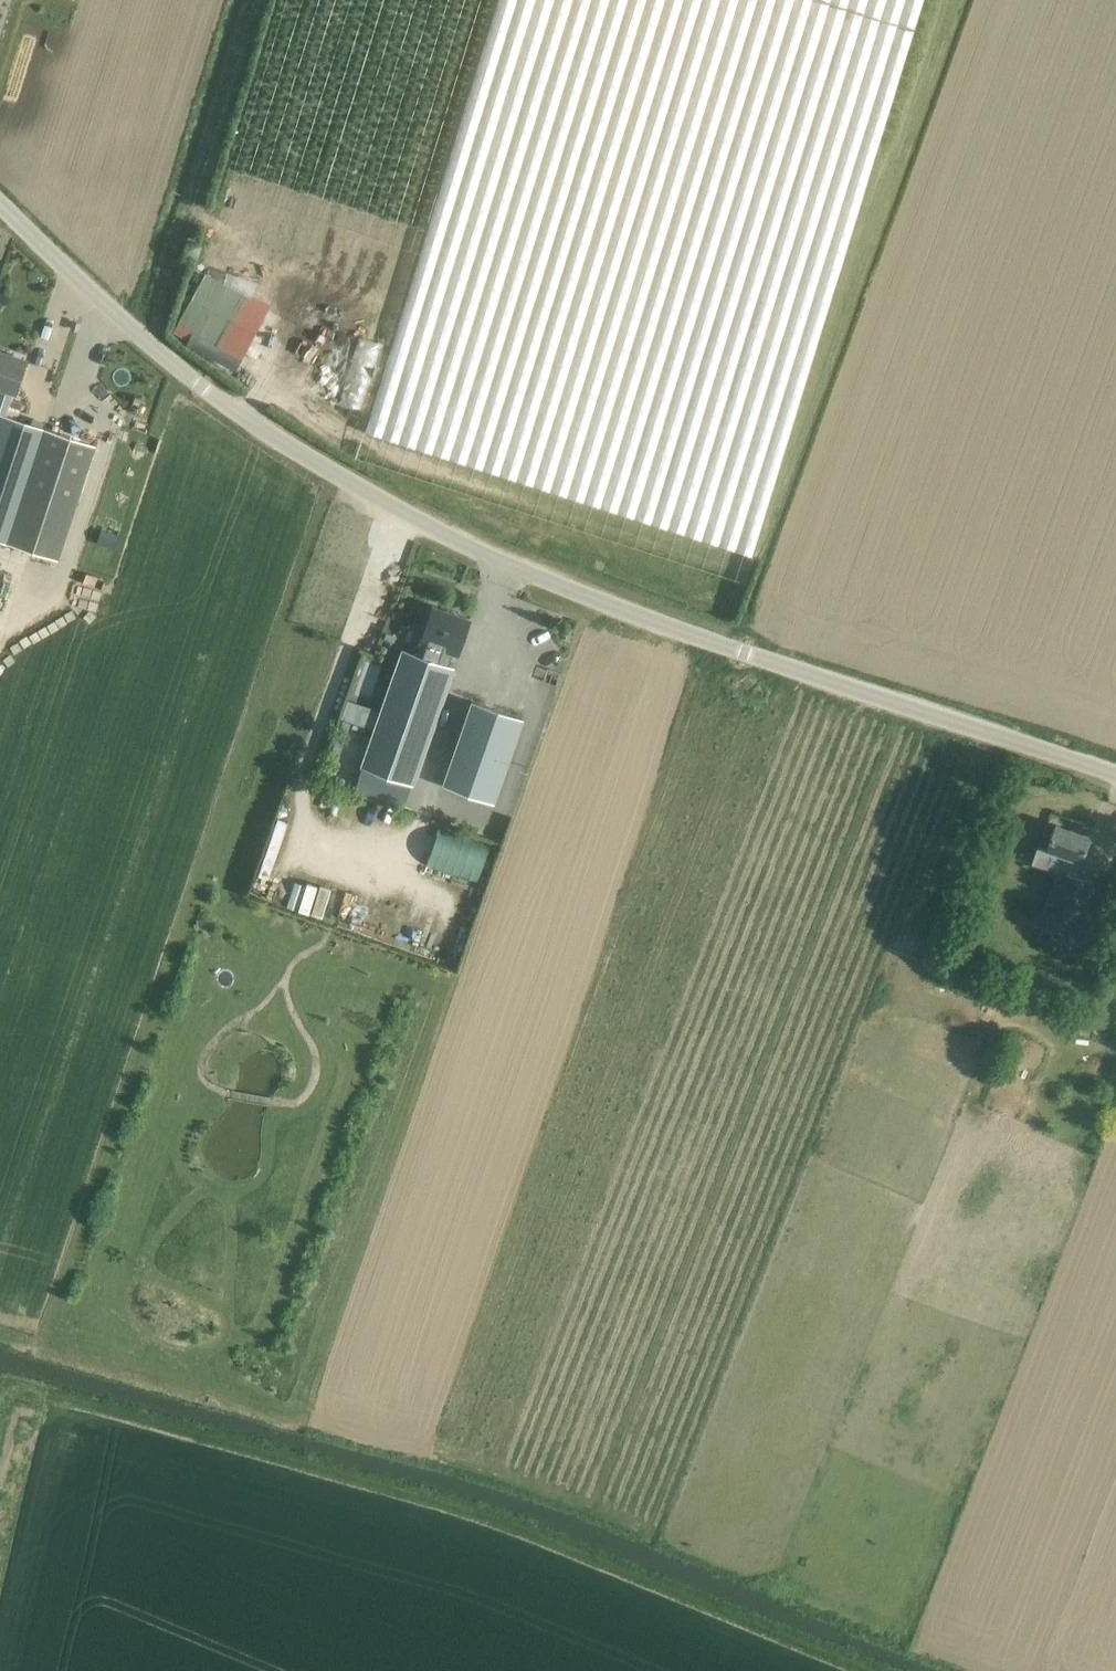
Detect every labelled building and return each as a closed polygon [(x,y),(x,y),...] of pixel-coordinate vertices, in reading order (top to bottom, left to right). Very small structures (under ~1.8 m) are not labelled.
[(221,341),(243,353),(262,317),(238,304),(242,295),(206,275),(181,321),(220,342),(221,341)] [(363,347),(367,323),(304,311),(299,335),(363,347)] [(26,361),(0,353),(0,540),(58,559),(95,446),(4,416),(12,393),(15,394),(26,361)] [(114,547),(117,534),(101,530),(98,543),(114,547)] [(458,654),(469,620),(433,607),(417,654),(403,649),(362,767),(414,785),(455,668),(442,663),(446,650),(458,654)] [(494,804),(523,720),(473,702),(443,786),(494,804)] [(1047,850),(1062,855),(1043,909),(1045,909),(1040,923),(1070,933),(1075,919),(1079,921),(1093,882),(1075,875),(1089,837),(1056,825),(1047,850)] [(433,833),(424,869),(477,881),(485,845),(433,833)] [(297,909),(320,916),(329,888),(306,881),(297,909)]
